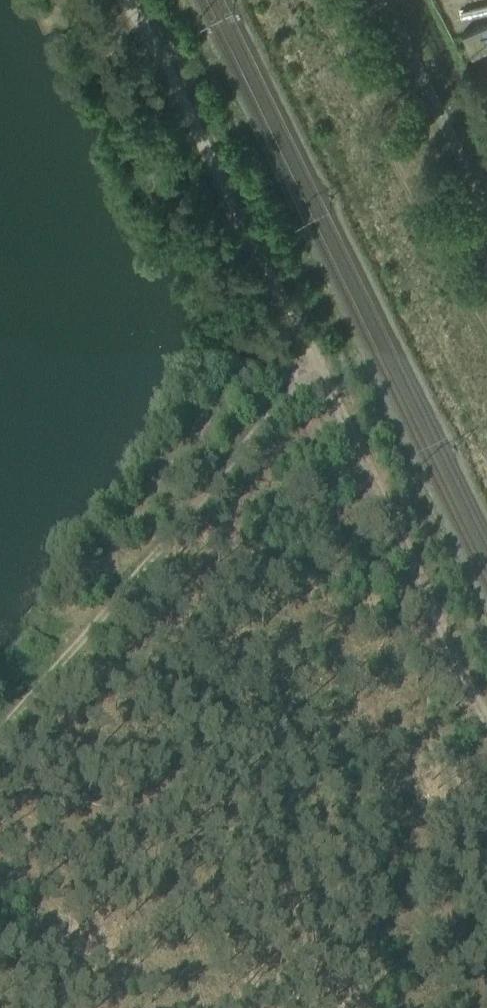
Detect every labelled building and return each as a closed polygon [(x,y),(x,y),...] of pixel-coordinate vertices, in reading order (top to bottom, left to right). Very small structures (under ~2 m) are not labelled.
[(469,25),(479,58),(486,56),(486,20),(469,25)]
